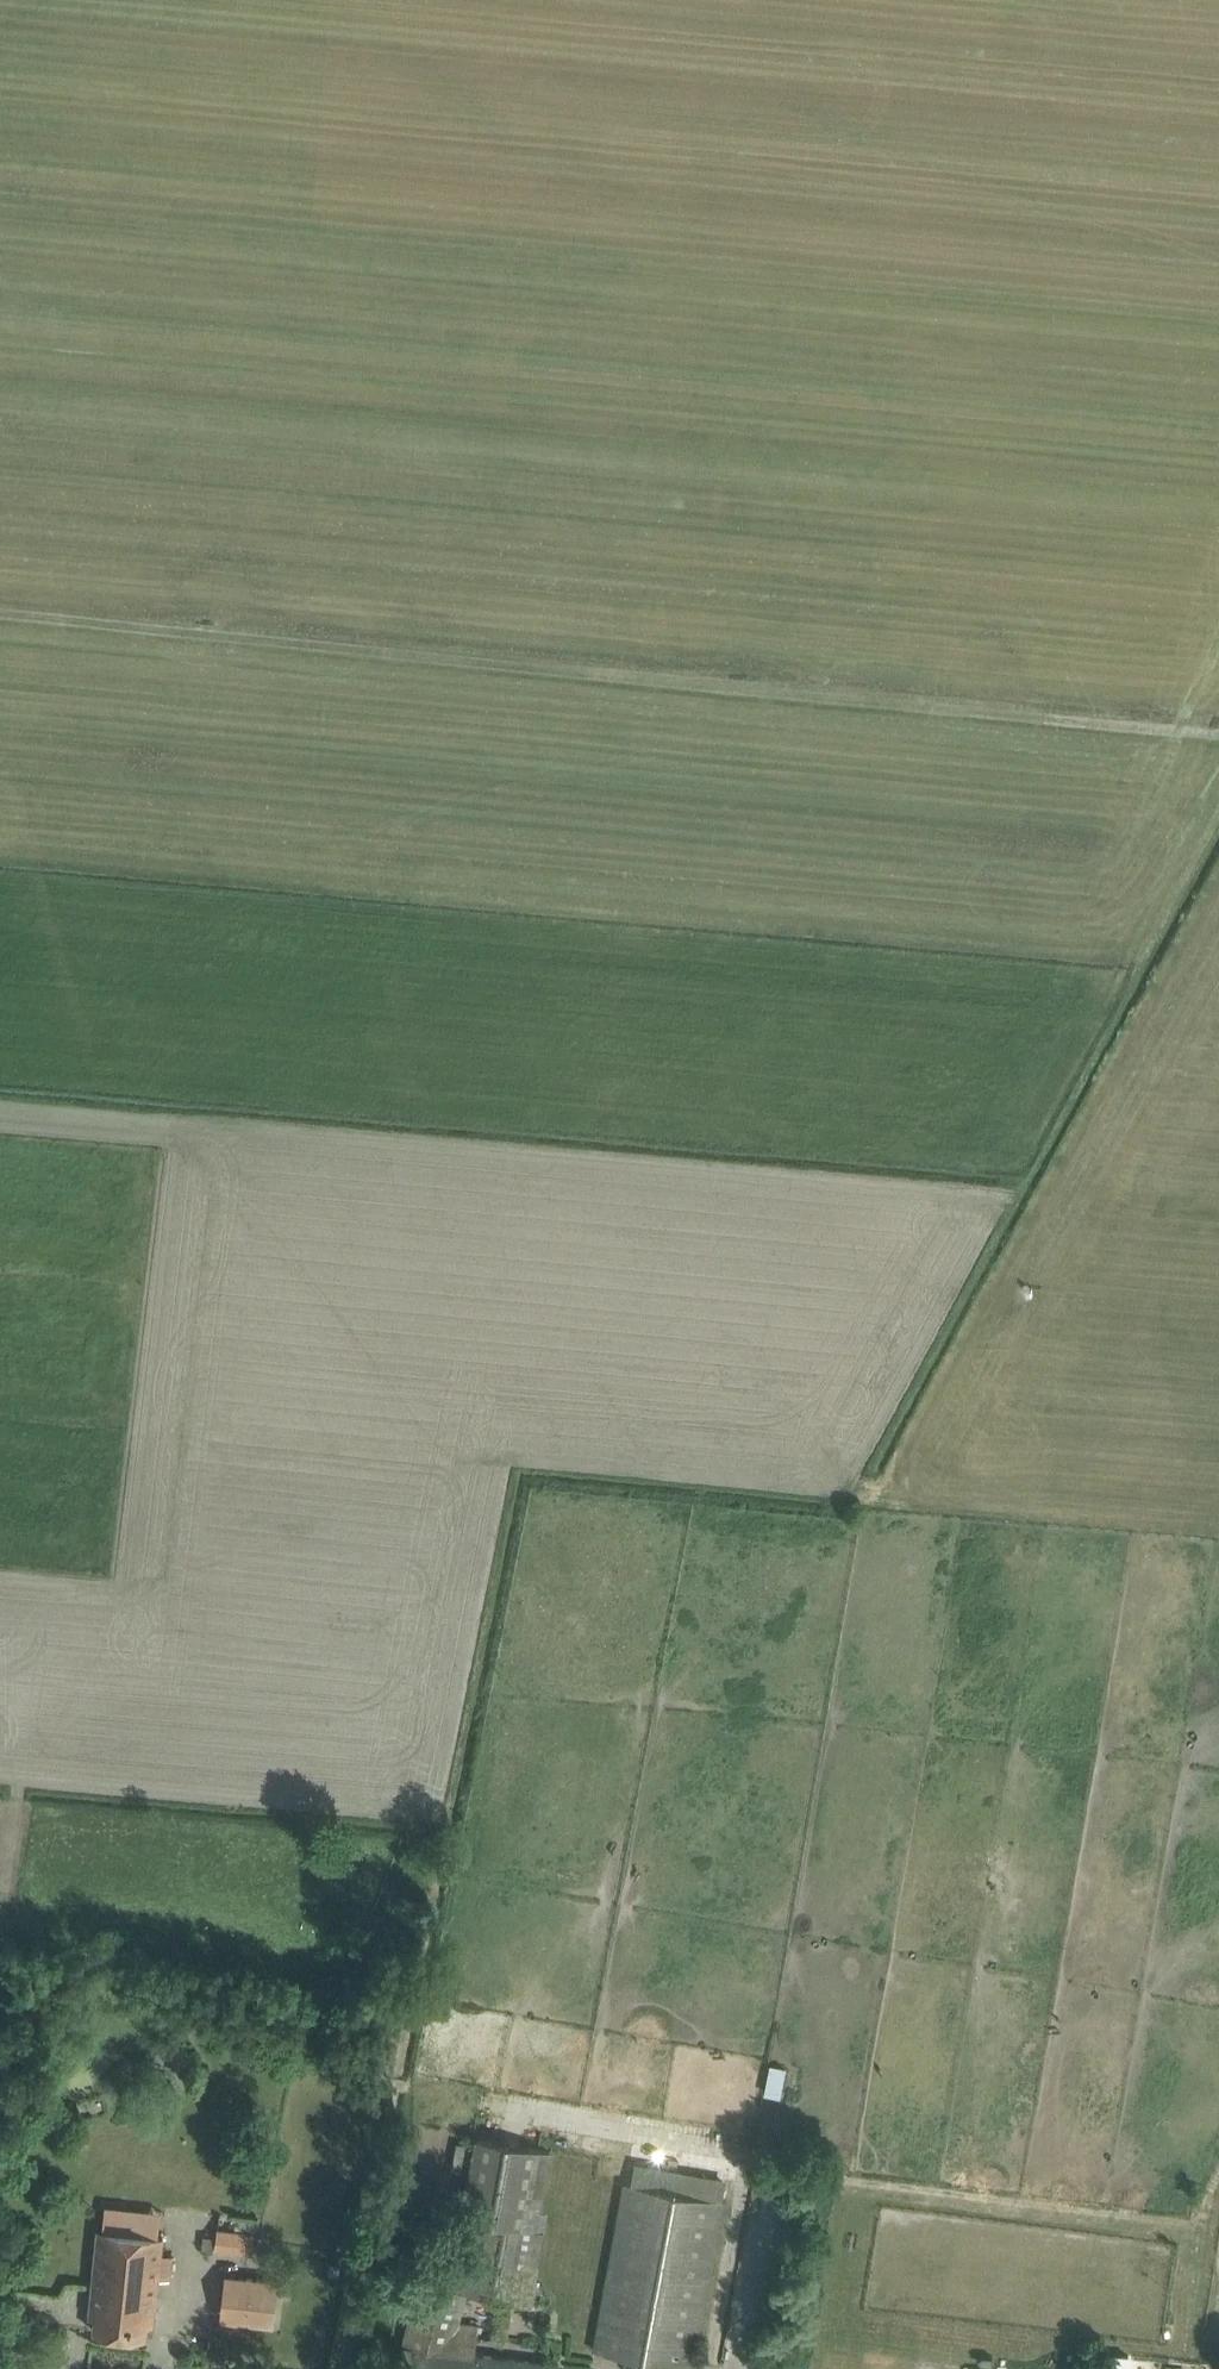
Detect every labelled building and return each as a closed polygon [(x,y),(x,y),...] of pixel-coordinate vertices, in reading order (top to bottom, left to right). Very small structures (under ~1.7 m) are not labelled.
[(352,1981),(341,1990),(350,2003),(362,1994),(352,1981)] [(462,2217),(474,2219),(478,2197),(540,2207),(549,2149),(476,2137),(475,2145),(469,2177),(462,2217)] [(458,2142),(453,2174),(469,2177),(475,2145),(458,2142)] [(624,2182),(598,2326),(594,2350),(695,2368),(725,2200),(624,2182)] [(474,2219),(462,2292),(468,2293),(543,2306),(546,2284),(535,2281),(549,2210),(540,2207),(478,2197),(474,2219)] [(100,2228),(92,2292),(90,2316),(96,2316),(94,2330),(147,2336),(148,2322),(154,2323),(159,2277),(170,2278),(172,2254),(161,2253),(163,2236),(100,2228)] [(219,2228),(216,2247),(252,2252),(254,2232),(219,2228)] [(226,2275),(223,2302),(248,2304),(246,2319),(242,2318),(242,2320),(274,2324),(279,2281),(226,2275)] [(398,2368),(546,2368),(547,2362),(521,2359),(496,2356),(476,2354),(479,2323),(460,2321),(468,2293),(462,2292),(416,2282),(402,2348),(400,2359),(400,2360),(400,2361),(398,2368)]
